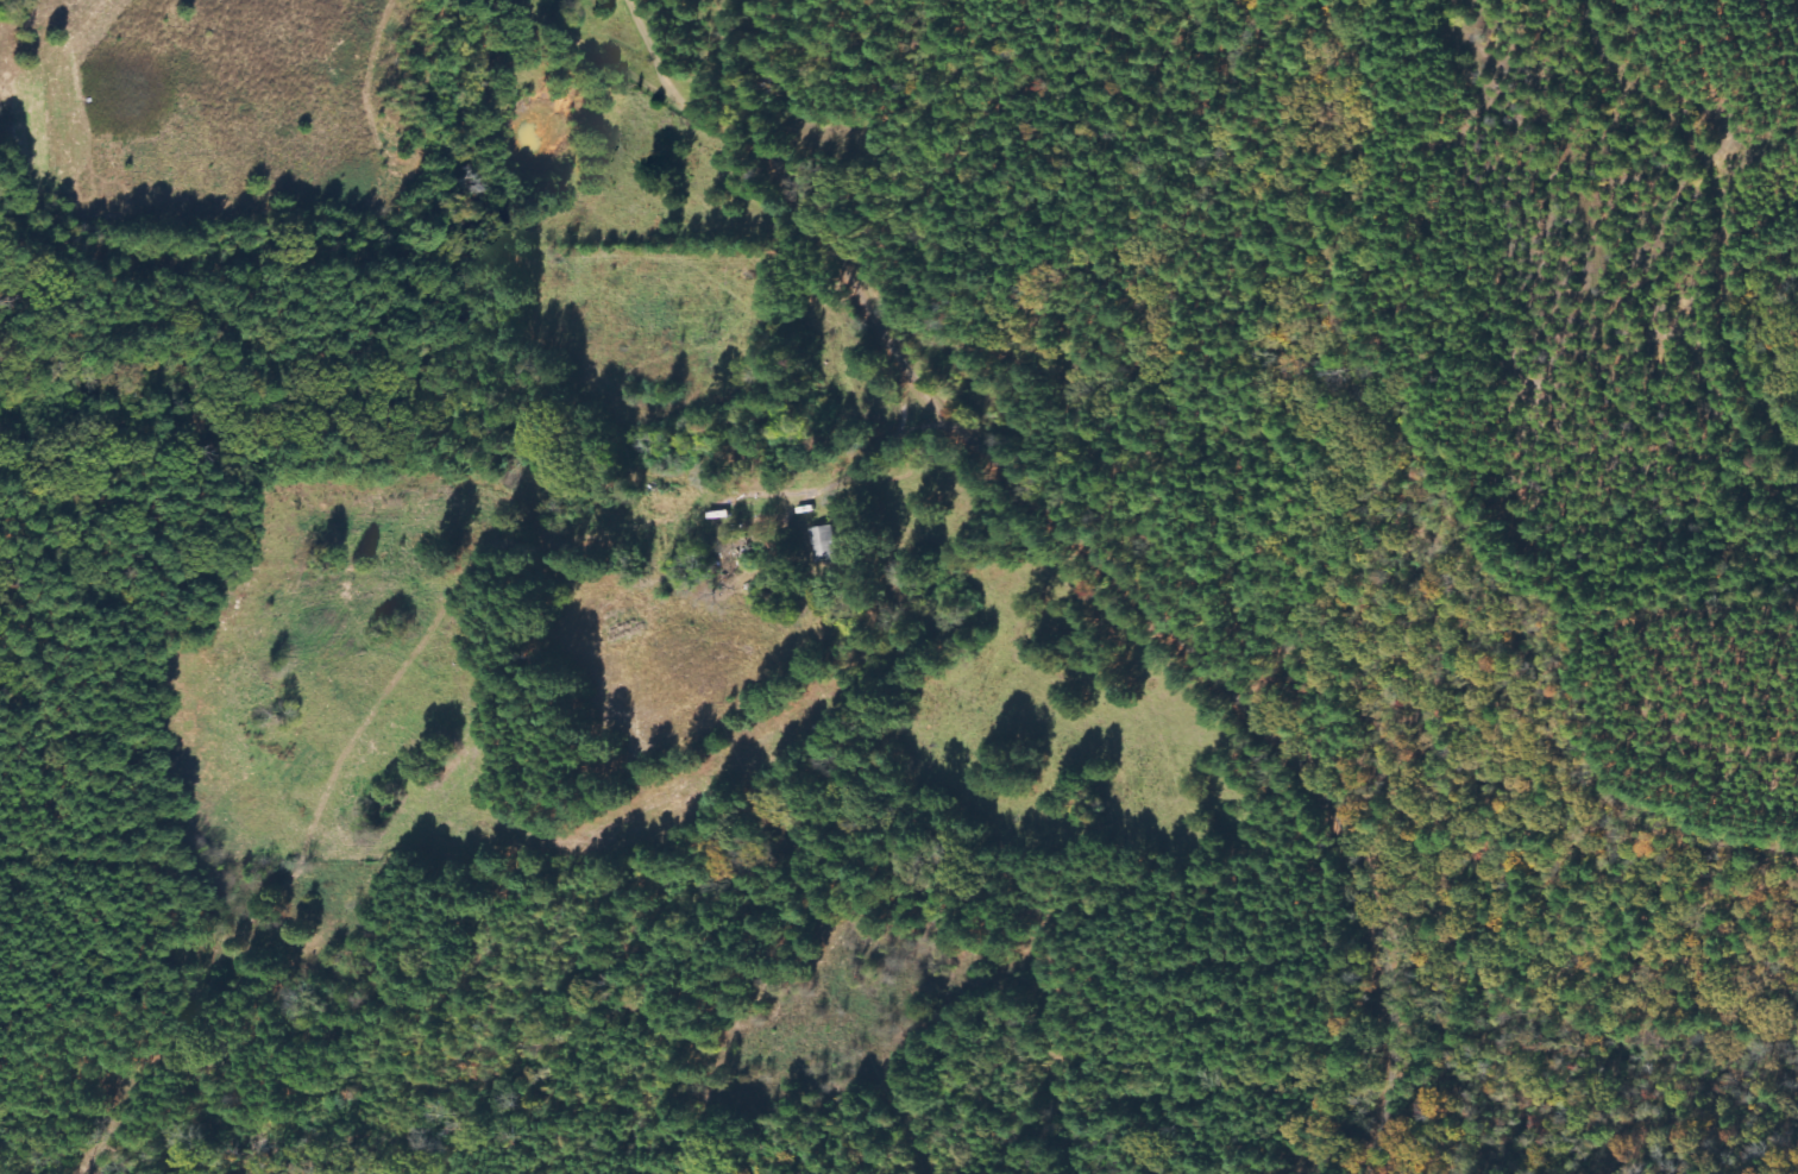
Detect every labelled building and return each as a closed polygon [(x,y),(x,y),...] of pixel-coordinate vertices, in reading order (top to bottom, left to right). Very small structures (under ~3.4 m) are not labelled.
[(839,557),(833,526),(811,530),(818,561),(839,557)]
